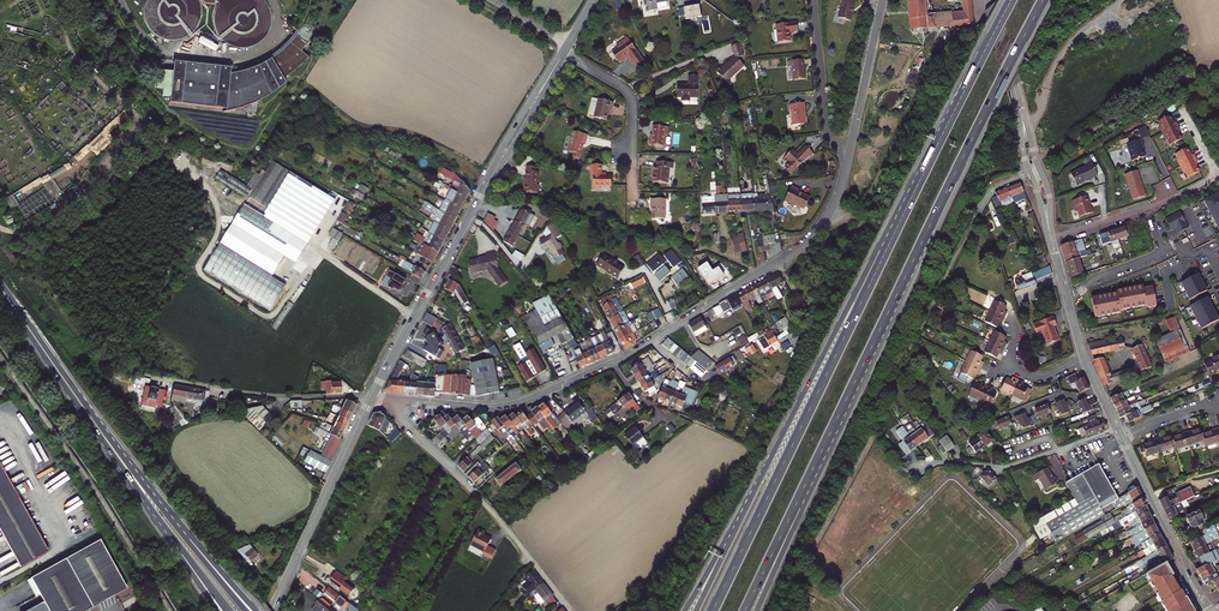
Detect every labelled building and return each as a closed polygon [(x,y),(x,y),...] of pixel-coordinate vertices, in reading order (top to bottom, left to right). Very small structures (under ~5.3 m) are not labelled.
[(645,5),(648,4),(649,10),(668,6),(667,0),(644,0),(645,5)] [(838,3),(834,17),(846,20),(849,12),(848,12),(849,8),(850,4),(849,0),(838,0),(838,3)] [(973,24),(972,6),(963,7),(964,11),(934,13),(935,17),(927,17),(927,14),(925,0),(910,0),(913,33),(924,32),(924,28),(973,24)] [(699,4),(683,7),(685,19),(690,18),(690,20),(697,19),(697,17),(701,16),(699,4)] [(778,42),(791,41),(790,32),(798,31),(797,22),(776,24),(778,42)] [(226,67),(171,60),(166,101),(218,108),(218,112),(232,109),(247,103),(266,94),(281,82),(278,78),(288,70),(299,60),(301,58),(299,57),(309,45),(314,38),(313,33),(310,29),(305,28),(301,28),(281,48),(265,60),(247,68),(225,74),(226,67)] [(620,62),(623,60),(623,58),(626,56),(628,57),(635,67),(643,61),(627,38),(616,45),(618,48),(612,52),(619,62),(620,62)] [(727,81),(744,65),(738,58),(744,55),(740,42),(732,46),(736,55),(723,67),(721,65),(716,70),(727,81)] [(801,60),(787,61),(788,66),(790,65),(792,80),(803,78),(801,60)] [(698,97),(698,75),(689,75),(688,84),(677,84),(677,96),(681,97),(681,100),(689,100),(689,97),(698,97)] [(1180,93),(1182,97),(1185,95),(1186,96),(1191,93),(1187,88),(1180,93)] [(607,120),(608,115),(609,111),(611,111),(613,112),(615,103),(599,99),(597,108),(592,106),(589,116),(592,117),(592,116),(595,116),(607,120)] [(805,102),(790,104),(793,125),(807,123),(806,116),(805,116),(805,113),(806,112),(805,102)] [(1163,133),(1179,126),(1176,121),(1174,122),(1171,115),(1159,121),(1161,126),(1160,126),(1163,133)] [(665,135),(668,135),(669,127),(654,125),(653,134),(653,137),(651,137),(650,144),(664,146),(665,135)] [(1139,128),(1142,138),(1150,135),(1147,126),(1139,128)] [(1181,130),(1179,126),(1163,133),(1167,140),(1168,139),(1171,144),(1182,138),(1179,131),(1181,130)] [(97,155),(115,139),(105,129),(88,145),(97,155)] [(588,135),(574,132),(568,151),(574,153),(573,157),(580,159),(581,155),(582,155),(584,143),(586,143),(588,135)] [(1133,161),(1146,156),(1143,148),(1144,147),(1142,139),(1127,144),(1133,161)] [(792,149),(782,158),(788,164),(785,166),(786,169),(791,172),(812,151),(806,145),(797,155),(792,149)] [(1180,166),(1195,159),(1193,154),(1191,155),(1187,148),(1176,154),(1178,159),(1177,159),(1180,166)] [(293,243),(304,250),(335,200),(270,159),(269,161),(271,163),(220,243),(272,275),(281,262),(293,243)] [(1198,163),(1195,159),(1180,166),(1184,173),(1185,172),(1187,177),(1199,171),(1196,164),(1198,163)] [(670,167),(673,168),(673,162),(657,161),(657,166),(655,166),(654,181),(669,182),(670,167)] [(1071,174),(1076,185),(1085,180),(1086,182),(1097,176),(1091,163),(1071,174)] [(601,175),(601,172),(602,164),(591,164),(591,172),(593,172),(593,177),(594,177),(594,187),(601,187),(601,186),(612,186),(612,174),(606,174),(606,175),(601,175)] [(536,168),(527,167),(525,184),(524,184),(523,192),(537,193),(538,186),(536,186),(538,172),(535,172),(536,168)] [(252,189),(221,170),(216,178),(246,198),(252,189)] [(1137,170),(1125,174),(1133,200),(1145,196),(1142,185),(1141,184),(1140,183),(1141,182),(1137,170)] [(448,188),(451,189),(466,197),(469,190),(455,174),(453,179),(455,180),(452,185),(450,184),(448,188)] [(754,200),(754,210),(773,208),(767,178),(764,179),(767,194),(758,194),(758,198),(759,198),(759,199),(754,200)] [(1014,202),(1026,198),(1020,183),(1008,187),(1012,196),(1014,202)] [(800,189),(792,186),(785,200),(794,205),(795,203),(804,208),(810,197),(799,192),(800,189)] [(16,207),(26,221),(55,200),(45,187),(16,207)] [(1012,196),(1008,187),(995,192),(996,196),(993,197),(997,209),(1002,207),(1000,201),(1012,196)] [(451,189),(445,201),(454,204),(460,208),(466,197),(451,189)] [(365,195),(357,190),(354,195),(362,200),(365,195)] [(1203,200),(1213,218),(1211,219),(1213,224),(1215,223),(1218,230),(1218,192),(1203,200)] [(754,210),(754,200),(753,193),(740,194),(741,211),(754,210)] [(741,211),(740,194),(728,195),(728,212),(741,211)] [(728,212),(728,195),(715,196),(716,213),(728,212)] [(716,213),(715,196),(702,198),(703,214),(716,213)] [(1000,201),(1002,207),(1014,202),(1012,196),(1000,201)] [(1087,196),(1072,200),(1076,212),(1078,211),(1080,216),(1093,212),(1092,207),(1090,207),(1087,196)] [(441,199),(436,197),(433,203),(437,205),(441,199)] [(666,218),(666,199),(651,199),(651,206),(653,207),(653,218),(666,218)] [(348,215),(351,211),(352,209),(353,210),(354,207),(355,208),(357,205),(349,200),(342,212),(348,215)] [(445,201),(440,210),(446,214),(455,219),(460,208),(454,204),(445,201)] [(446,214),(440,210),(429,203),(427,208),(437,213),(433,221),(436,223),(439,224),(449,230),(455,219),(446,214)] [(521,209),(515,220),(524,225),(528,227),(534,216),(530,214),(531,211),(525,208),(524,210),(521,209)] [(1165,219),(1171,229),(1175,227),(1186,222),(1180,211),(1165,219)] [(348,215),(342,212),(337,221),(343,224),(348,215)] [(488,214),(484,222),(490,228),(493,231),(498,223),(494,221),(495,218),(488,214)] [(524,225),(515,220),(510,230),(518,235),(524,225)] [(421,228),(428,231),(443,240),(449,230),(439,224),(436,223),(434,227),(424,222),(421,228)] [(550,247),(557,264),(566,259),(562,250),(563,247),(560,242),(558,242),(552,233),(558,229),(554,222),(547,226),(544,234),(546,237),(540,241),(545,250),(550,247)] [(1186,222),(1175,227),(1178,233),(1189,227),(1186,222)] [(1124,226),(1116,229),(1119,239),(1128,236),(1124,226)] [(333,228),(328,236),(333,239),(328,248),(333,251),(343,234),(333,228)] [(1108,232),(1111,241),(1114,240),(1117,247),(1121,245),(1119,239),(1116,229),(1108,232)] [(512,246),(518,235),(510,230),(504,241),(512,246)] [(414,238),(419,241),(437,252),(443,240),(428,231),(424,237),(417,233),(414,238)] [(1102,242),(1102,244),(1111,241),(1108,232),(1097,236),(1099,243),(1102,242)] [(738,239),(742,252),(747,250),(743,234),(737,235),(738,237),(738,239)] [(1061,246),(1063,251),(1084,244),(1082,238),(1070,243),(1061,246)] [(742,252),(738,239),(732,240),(733,245),(735,245),(737,253),(742,252)] [(415,253),(418,254),(432,262),(437,252),(419,241),(415,249),(416,249),(415,253)] [(286,284),(272,275),(220,243),(203,271),(269,311),(286,284)] [(293,243),(281,262),(292,269),(304,250),(293,243)] [(1063,251),(1064,256),(1086,249),(1084,244),(1063,251)] [(513,255),(522,260),(525,255),(517,249),(513,255)] [(1086,249),(1064,256),(1066,262),(1079,258),(1088,255),(1086,249)] [(677,265),(681,262),(671,250),(664,256),(673,267),(669,271),(665,266),(663,268),(661,266),(666,262),(659,253),(646,264),(653,272),(656,270),(657,272),(655,274),(660,281),(671,273),(673,276),(671,278),(677,284),(688,275),(682,269),(681,270),(677,265)] [(479,259),(469,261),(472,273),(477,272),(477,271),(488,269),(497,287),(505,283),(497,267),(499,267),(495,252),(486,253),(486,255),(481,257),(481,258),(479,259)] [(611,273),(616,276),(618,274),(619,274),(624,267),(618,263),(618,262),(611,257),(610,258),(603,253),(597,263),(606,270),(606,271),(610,274),(611,273)] [(418,254),(412,264),(426,272),(432,262),(418,254)] [(640,267),(645,264),(640,254),(635,256),(640,267)] [(1048,265),(1046,262),(1045,258),(1038,261),(1039,263),(1039,265),(1040,267),(1041,268),(1048,265)] [(1083,273),(1079,258),(1066,262),(1070,278),(1083,273)] [(406,261),(405,263),(402,268),(414,275),(422,280),(426,272),(412,264),(406,261)] [(453,266),(451,270),(459,274),(461,270),(453,266)] [(1031,272),(1029,273),(1022,276),(1023,278),(1015,281),(1018,291),(1036,284),(1035,280),(1052,273),(1050,266),(1032,273),(1031,272)] [(405,280),(400,277),(397,276),(389,271),(382,284),(388,287),(393,290),(394,289),(399,292),(401,290),(403,288),(402,286),(405,280)] [(724,283),(734,276),(731,271),(721,278),(724,283)] [(453,282),(455,277),(449,273),(446,278),(450,280),(445,288),(454,294),(456,290),(468,311),(472,308),(460,286),(453,282)] [(773,291),(777,301),(784,297),(777,286),(785,281),(784,279),(782,280),(780,275),(779,273),(766,280),(773,291)] [(1199,273),(1181,282),(1190,299),(1207,290),(1199,273)] [(422,280),(414,275),(411,280),(419,285),(422,280)] [(643,278),(632,284),(634,288),(645,282),(643,278)] [(766,280),(755,286),(761,298),(773,291),(766,280)] [(1102,295),(1091,297),(1095,317),(1122,312),(1121,309),(1147,304),(1147,307),(1157,305),(1153,286),(1144,287),(1143,285),(1133,287),(1132,285),(1127,286),(1128,288),(1117,290),(1118,292),(1107,294),(1107,292),(1102,293),(1102,295)] [(743,291),(748,300),(754,297),(758,303),(762,301),(761,298),(755,286),(743,291)] [(743,291),(737,294),(744,307),(746,311),(747,310),(744,305),(749,303),(748,300),(743,291)] [(737,294),(720,304),(719,305),(720,306),(714,310),(719,317),(725,314),(724,313),(732,309),(734,312),(744,307),(737,294)] [(587,365),(577,345),(549,295),(533,304),(537,310),(525,316),(539,344),(557,335),(562,332),(567,342),(580,369),(587,365)] [(603,303),(604,305),(611,301),(609,296),(608,296),(601,299),(603,303)] [(1202,328),(1218,319),(1207,297),(1190,306),(1202,328)] [(603,305),(608,317),(620,311),(622,310),(620,306),(617,307),(614,301),(612,302),(611,301),(604,305),(603,305)] [(989,311),(1004,318),(1005,314),(1003,313),(1004,311),(1006,306),(994,301),(989,311)] [(659,308),(655,310),(658,317),(659,318),(663,316),(659,308)] [(658,317),(655,310),(648,314),(651,320),(658,317)] [(608,317),(615,329),(629,322),(624,311),(621,312),(620,311),(608,317)] [(996,327),(998,323),(999,320),(1002,322),(1004,318),(989,311),(984,321),(996,327)] [(427,313),(423,321),(432,326),(433,325),(438,327),(440,322),(435,320),(436,318),(427,313)] [(1166,320),(1171,333),(1177,330),(1187,352),(1190,351),(1174,316),(1166,320)] [(700,317),(688,324),(696,336),(707,329),(700,317)] [(776,323),(778,327),(780,330),(790,324),(786,317),(776,323)] [(1054,317),(1034,324),(1038,334),(1044,332),(1048,344),(1060,340),(1056,329),(1054,330),(1053,327),(1057,325),(1054,317)] [(443,322),(436,318),(435,320),(440,322),(438,327),(433,325),(432,326),(440,330),(443,322)] [(615,329),(618,336),(623,334),(626,339),(630,337),(629,335),(634,333),(630,326),(637,322),(636,319),(629,322),(615,329)] [(494,328),(497,334),(503,330),(499,323),(493,327),(494,328)] [(445,332),(445,333),(456,353),(464,349),(450,324),(443,329),(445,332)] [(513,327),(507,330),(511,337),(517,334),(513,327)] [(434,332),(427,328),(424,334),(427,336),(425,339),(427,342),(424,343),(426,346),(424,350),(439,358),(444,350),(440,348),(443,343),(440,337),(438,338),(434,332)] [(488,332),(491,338),(497,334),(494,328),(488,332)] [(1177,330),(1171,333),(1156,340),(1165,362),(1187,352),(1177,330)] [(602,336),(599,338),(607,356),(615,353),(611,346),(606,335),(604,331),(600,333),(601,334),(602,336)] [(989,341),(1004,348),(1006,345),(1003,344),(1004,341),(1006,337),(994,331),(989,341)] [(557,335),(562,344),(567,342),(562,332),(557,335)] [(612,332),(606,335),(611,346),(618,343),(612,332)] [(618,336),(625,349),(633,344),(633,343),(637,340),(634,333),(629,335),(630,337),(626,339),(623,334),(618,336)] [(773,333),(765,337),(770,345),(778,341),(773,333)] [(598,335),(591,339),(601,359),(607,356),(599,338),(598,335)] [(745,335),(738,338),(741,344),(748,341),(745,335)] [(591,337),(584,342),(594,362),(601,359),(591,339),(591,337)] [(765,337),(759,341),(764,350),(771,347),(770,345),(765,337)] [(662,344),(669,350),(675,344),(668,338),(662,344)] [(788,339),(779,344),(783,351),(792,346),(788,339)] [(1125,347),(1125,346),(1123,340),(1106,344),(1105,340),(1088,344),(1092,354),(1125,347)] [(1004,348),(989,341),(984,352),(996,357),(998,353),(999,351),(1002,352),(1004,348)] [(594,362),(584,342),(577,345),(587,365),(594,362)] [(513,346),(514,348),(521,360),(527,356),(526,354),(520,343),(513,346)] [(1145,343),(1132,348),(1139,364),(1141,370),(1151,366),(1144,350),(1148,348),(1145,343)] [(675,344),(669,350),(673,353),(678,347),(675,344)] [(746,349),(749,355),(757,350),(754,344),(746,349)] [(499,353),(495,345),(488,349),(492,356),(499,353)] [(673,353),(676,356),(682,349),(678,347),(673,353)] [(534,349),(526,354),(527,356),(530,361),(537,374),(538,375),(546,370),(534,349)] [(682,349),(676,356),(680,359),(685,352),(682,349)] [(403,357),(412,362),(417,364),(422,368),(426,360),(407,350),(403,357)] [(696,361),(708,371),(714,364),(715,363),(698,350),(691,357),(692,358),(696,361)] [(739,351),(736,353),(741,362),(745,360),(739,351)] [(966,361),(980,368),(982,365),(979,363),(980,361),(982,356),(970,351),(966,361)] [(683,362),(689,355),(685,352),(680,359),(683,362)] [(687,365),(692,358),(691,357),(689,355),(683,362),(687,365)] [(521,360),(524,365),(526,364),(530,361),(527,356),(521,360)] [(1203,363),(1205,366),(1210,376),(1216,372),(1216,371),(1218,369),(1218,356),(1203,363)] [(635,375),(653,365),(648,357),(638,363),(639,365),(632,369),(635,375)] [(690,368),(696,361),(692,358),(687,365),(690,368)] [(728,369),(734,366),(730,358),(724,362),(728,369)] [(1104,358),(1094,359),(1104,385),(1126,377),(1123,370),(1111,376),(1104,358)] [(475,396),(499,392),(498,387),(496,376),(493,359),(470,364),(474,384),(475,391),(475,396)] [(696,361),(690,368),(696,373),(704,376),(708,371),(696,361)] [(972,378),(975,373),(976,371),(979,372),(980,368),(966,361),(960,373),(972,378)] [(728,369),(724,362),(715,367),(720,374),(728,369)] [(438,375),(459,375),(460,364),(438,364),(438,375)] [(524,365),(519,368),(526,381),(534,377),(526,364),(524,365)] [(1123,370),(1126,377),(1141,370),(1139,364),(1123,370)] [(638,381),(654,372),(652,369),(654,367),(653,365),(635,375),(638,381)] [(396,381),(399,375),(397,374),(398,373),(400,373),(402,370),(397,367),(385,390),(388,392),(396,393),(397,381),(396,381)] [(655,371),(654,372),(638,381),(641,387),(658,376),(655,371)] [(658,376),(641,387),(645,393),(655,387),(656,388),(661,386),(663,381),(662,379),(669,373),(668,371),(658,376)] [(1079,393),(1090,388),(1085,377),(1078,380),(1074,373),(1066,377),(1070,385),(1074,383),(1079,393)] [(419,377),(412,374),(411,377),(410,382),(418,383),(416,395),(424,396),(425,383),(424,381),(418,381),(419,377)] [(440,393),(457,394),(459,375),(438,375),(437,375),(436,381),(435,394),(440,394),(440,393)] [(466,376),(459,375),(457,394),(470,395),(475,396),(475,391),(474,384),(471,383),(471,380),(466,379),(466,376)] [(1001,390),(1011,395),(1019,380),(1015,378),(1013,381),(1011,380),(1007,378),(1001,390)] [(430,383),(425,383),(424,396),(434,397),(435,394),(436,381),(435,379),(431,379),(430,383)] [(329,380),(325,380),(326,393),(341,393),(341,382),(329,382),(329,380)] [(664,400),(672,382),(665,380),(658,397),(664,400)] [(672,380),(672,382),(664,400),(670,402),(677,386),(675,386),(677,382),(672,380)] [(1019,380),(1011,395),(1025,401),(1031,389),(1023,385),(1021,384),(1022,381),(1019,380)] [(405,382),(397,381),(396,393),(404,394),(406,382),(405,382)] [(678,387),(677,386),(670,402),(676,405),(684,386),(685,383),(680,381),(678,387)] [(410,382),(406,382),(404,394),(416,395),(418,383),(410,382)] [(974,383),(969,395),(980,400),(987,385),(984,384),(982,387),(980,386),(974,383)] [(185,402),(187,387),(174,385),(172,395),(173,395),(173,400),(181,401),(180,403),(184,404),(185,402)] [(987,385),(980,400),(991,405),(997,393),(992,391),(990,390),(991,387),(987,385)] [(160,404),(163,390),(145,386),(145,390),(143,397),(142,402),(148,403),(161,406),(162,407),(162,404),(160,404)] [(697,392),(684,386),(676,405),(683,407),(685,402),(692,405),(697,392)] [(205,390),(187,387),(185,402),(184,409),(189,421),(193,420),(195,403),(202,405),(205,390)] [(1108,393),(1110,398),(1125,392),(1123,387),(1108,393)] [(1110,398),(1114,405),(1134,396),(1143,392),(1141,388),(1133,391),(1132,388),(1125,392),(1110,398)] [(628,393),(604,413),(613,424),(626,414),(629,416),(640,407),(628,393)] [(1114,405),(1117,411),(1137,402),(1134,396),(1114,405)] [(346,398),(341,408),(352,413),(358,401),(351,398),(346,398)] [(1085,399),(1077,403),(1082,414),(1094,410),(1092,405),(1097,403),(1094,398),(1086,401),(1085,399)] [(1060,401),(1059,399),(1054,401),(1060,416),(1068,412),(1067,409),(1071,408),(1071,406),(1072,401),(1068,400),(1067,402),(1064,403),(1063,400),(1060,401)] [(1120,418),(1125,415),(1131,412),(1130,410),(1147,403),(1145,399),(1137,402),(1117,411),(1120,418)] [(301,408),(301,400),(290,400),(290,409),(301,408)] [(560,422),(557,418),(553,412),(556,410),(549,401),(538,408),(550,424),(558,434),(564,429),(559,423),(560,422)] [(568,408),(564,411),(565,412),(572,423),(574,425),(579,424),(580,421),(589,415),(596,424),(600,420),(586,402),(581,405),(579,402),(569,409),(568,408)] [(1035,415),(1031,417),(1034,425),(1040,423),(1038,418),(1050,413),(1047,404),(1034,409),(1036,412),(1034,413),(1035,415)] [(1125,415),(1128,422),(1140,417),(1139,413),(1152,408),(1151,404),(1131,412),(1125,415)] [(171,408),(164,413),(170,423),(172,422),(173,423),(178,420),(180,420),(183,425),(189,422),(176,405),(171,408)] [(339,412),(338,415),(348,420),(352,413),(341,408),(339,407),(333,405),(332,408),(339,412)] [(262,406),(240,411),(259,430),(272,417),(262,406)] [(538,408),(537,407),(530,411),(544,429),(550,424),(538,408)] [(522,411),(516,416),(524,427),(528,432),(529,431),(528,430),(533,426),(522,411)] [(557,418),(560,422),(565,428),(572,423),(565,412),(557,418)] [(374,414),(369,426),(382,432),(385,426),(387,427),(390,421),(381,413),(374,414)] [(514,413),(508,418),(519,433),(522,437),(529,446),(532,444),(521,430),(524,427),(516,416),(514,413)] [(439,414),(433,419),(440,428),(440,432),(432,440),(437,445),(445,438),(449,435),(452,431),(443,419),(439,414)] [(462,421),(473,435),(476,439),(480,445),(492,434),(487,429),(481,433),(476,426),(482,422),(476,414),(470,419),(468,416),(462,421)] [(905,417),(909,423),(923,442),(928,439),(916,421),(914,422),(908,414),(905,417)] [(1027,418),(1025,414),(1014,418),(1016,422),(1018,421),(1021,429),(1034,425),(1031,417),(1027,418)] [(322,422),(327,424),(331,415),(329,415),(327,419),(324,418),(322,422)] [(348,420),(338,415),(337,418),(331,415),(327,424),(332,427),(342,432),(348,420)] [(448,415),(443,419),(452,431),(449,435),(451,437),(451,438),(453,440),(461,432),(452,420),(448,415)] [(506,415),(500,420),(513,437),(519,433),(508,418),(506,415)] [(452,420),(461,432),(465,437),(467,440),(473,435),(462,421),(458,416),(452,420)] [(1095,416),(1086,419),(1089,425),(1079,428),(1081,437),(1102,430),(1101,426),(1099,421),(1097,422),(1095,416)] [(492,422),(493,424),(506,441),(508,440),(507,438),(509,437),(511,439),(513,437),(500,420),(498,417),(492,422)] [(994,417),(985,420),(992,430),(997,427),(999,430),(1011,425),(1008,417),(995,422),(994,417)] [(899,421),(902,426),(917,447),(923,442),(909,423),(906,426),(901,419),(899,421)] [(318,428),(339,438),(342,432),(332,427),(331,430),(320,425),(318,428)] [(917,447),(902,426),(896,431),(903,441),(900,443),(908,454),(917,447)] [(342,440),(339,438),(318,428),(316,433),(324,437),(323,440),(325,442),(327,443),(322,452),(320,456),(309,450),(304,461),(325,472),(342,440)] [(397,428),(387,437),(392,442),(401,433),(397,428)] [(636,428),(625,437),(632,446),(634,452),(647,442),(636,428)] [(1217,428),(1212,429),(1213,431),(1203,434),(1205,440),(1206,446),(1218,442),(1218,435),(1217,428)] [(1186,431),(1190,445),(1205,440),(1203,434),(1201,429),(1191,432),(1191,429),(1186,431)] [(963,430),(959,433),(966,441),(970,438),(963,430)] [(984,431),(969,443),(976,452),(987,443),(988,445),(992,443),(990,441),(992,440),(984,431)] [(1190,445),(1186,431),(1182,432),(1182,434),(1172,437),(1175,446),(1176,449),(1190,445)] [(519,433),(513,437),(516,441),(522,437),(519,433)] [(494,438),(492,434),(480,445),(483,448),(494,438)] [(947,435),(939,441),(942,445),(946,451),(947,452),(955,447),(947,435)] [(1157,438),(1161,451),(1175,446),(1172,437),(1172,435),(1162,438),(1161,436),(1157,438)] [(448,441),(445,438),(437,445),(440,448),(448,441)] [(1161,451),(1157,438),(1152,439),(1152,441),(1143,444),(1146,456),(1161,451)] [(946,451),(942,445),(938,447),(943,454),(946,451)] [(473,457),(477,454),(482,449),(479,446),(458,466),(468,477),(481,465),(473,457)] [(597,455),(593,450),(587,455),(591,460),(597,455)] [(478,455),(477,454),(473,457),(481,465),(484,462),(486,460),(480,454),(478,455)] [(481,465),(468,477),(474,483),(498,460),(495,457),(493,459),(483,468),(481,465)] [(484,462),(481,465),(483,468),(493,459),(492,458),(486,463),(484,462)] [(516,462),(496,480),(502,486),(522,469),(516,462)] [(13,487),(0,464),(0,495),(13,487)] [(1042,517),(1046,523),(1094,496),(1111,486),(1099,464),(1066,483),(1075,499),(1042,517)] [(974,482),(976,483),(982,478),(989,486),(997,479),(988,470),(985,473),(979,467),(975,467),(976,470),(979,473),(976,474),(974,471),(971,474),(976,480),(974,482)] [(1048,467),(1032,476),(1035,481),(1040,478),(1046,490),(1059,482),(1055,476),(1053,477),(1048,467)] [(1192,485),(1178,492),(1175,493),(1174,490),(1176,489),(1177,489),(1176,487),(1164,492),(1156,495),(1163,510),(1184,501),(1200,493),(1199,490),(1195,491),(1193,492),(1191,489),(1193,488),(1192,485)] [(1046,523),(1051,532),(1116,495),(1111,486),(1094,496),(1046,523)] [(14,489),(13,487),(0,495),(0,497),(14,489)] [(1116,495),(1051,532),(1057,542),(1100,518),(1110,512),(1127,503),(1141,494),(1138,488),(1135,489),(1118,499),(1116,495)] [(19,567),(47,552),(14,489),(0,497),(0,532),(19,567)] [(1080,543),(1126,517),(1146,505),(1141,494),(1127,503),(1129,506),(1121,511),(1122,513),(1114,518),(1110,512),(1100,518),(1102,520),(1076,535),(1080,543)] [(1163,510),(1166,516),(1187,507),(1184,501),(1163,510)] [(1133,520),(1149,511),(1146,505),(1126,517),(1127,520),(1123,522),(1125,525),(1127,524),(1133,520)] [(1166,516),(1170,522),(1190,512),(1187,506),(1187,507),(1166,516)] [(1192,528),(1209,520),(1204,510),(1187,517),(1192,528)] [(1152,518),(1149,511),(1133,520),(1135,524),(1129,527),(1126,529),(1127,532),(1131,530),(1152,518)] [(1134,536),(1138,533),(1139,533),(1155,524),(1152,518),(1131,530),(1134,536)] [(1144,541),(1145,541),(1159,533),(1155,524),(1139,533),(1144,541)] [(1190,541),(1193,547),(1204,542),(1203,541),(1211,537),(1213,540),(1215,539),(1214,537),(1213,536),(1218,534),(1214,524),(1203,530),(1205,535),(1190,541)] [(473,541),(487,548),(493,535),(489,533),(488,534),(485,532),(487,528),(481,525),(473,541)] [(1188,537),(1190,541),(1205,535),(1203,530),(1188,537)] [(877,547),(888,535),(885,531),(873,543),(877,547)] [(1145,541),(1148,547),(1163,539),(1159,533),(1145,541)] [(1193,547),(1198,558),(1215,549),(1213,544),(1208,546),(1208,547),(1207,548),(1205,544),(1213,540),(1211,537),(1203,541),(1204,542),(1193,547)] [(1147,556),(1150,555),(1166,545),(1163,539),(1148,547),(1143,550),(1147,556)] [(30,578),(39,593),(43,601),(25,610),(26,610),(86,610),(127,588),(99,540),(30,578)] [(1145,566),(1156,560),(1156,559),(1170,552),(1166,545),(1150,555),(1151,557),(1143,562),(1145,566)] [(249,559),(257,553),(252,547),(244,552),(249,559)] [(1202,567),(1214,561),(1218,559),(1218,557),(1218,554),(1218,553),(1218,548),(1215,549),(1198,558),(1202,567)] [(1156,559),(1156,560),(1157,561),(1146,567),(1149,572),(1164,564),(1173,558),(1170,552),(1156,559)] [(1197,569),(1199,574),(1212,568),(1216,566),(1214,561),(1202,567),(1197,569)] [(1147,573),(1168,610),(1189,610),(1187,607),(1188,606),(1171,576),(1173,575),(1168,566),(1166,568),(1164,564),(1149,572),(1147,573)] [(1199,574),(1203,580),(1215,573),(1212,568),(1199,574)] [(543,583),(533,570),(525,575),(530,581),(522,587),(528,594),(529,593),(543,583)] [(336,571),(329,580),(350,595),(354,589),(343,581),(346,578),(336,571)] [(1215,573),(1203,580),(1205,585),(1213,580),(1218,577),(1215,573)] [(35,595),(39,593),(30,578),(26,581),(35,595)] [(543,583),(529,593),(532,596),(533,595),(537,592),(545,601),(545,602),(546,601),(553,596),(543,583)] [(346,600),(329,587),(325,592),(342,605),(346,600)] [(541,610),(547,610),(551,607),(546,601),(545,602),(545,601),(537,592),(533,595),(541,605),(538,608),(539,609),(541,610)] [(319,598),(315,604),(316,604),(312,609),(314,610),(334,610),(319,598)] [(359,609),(351,603),(348,607),(353,610),(358,610),(359,609)]
